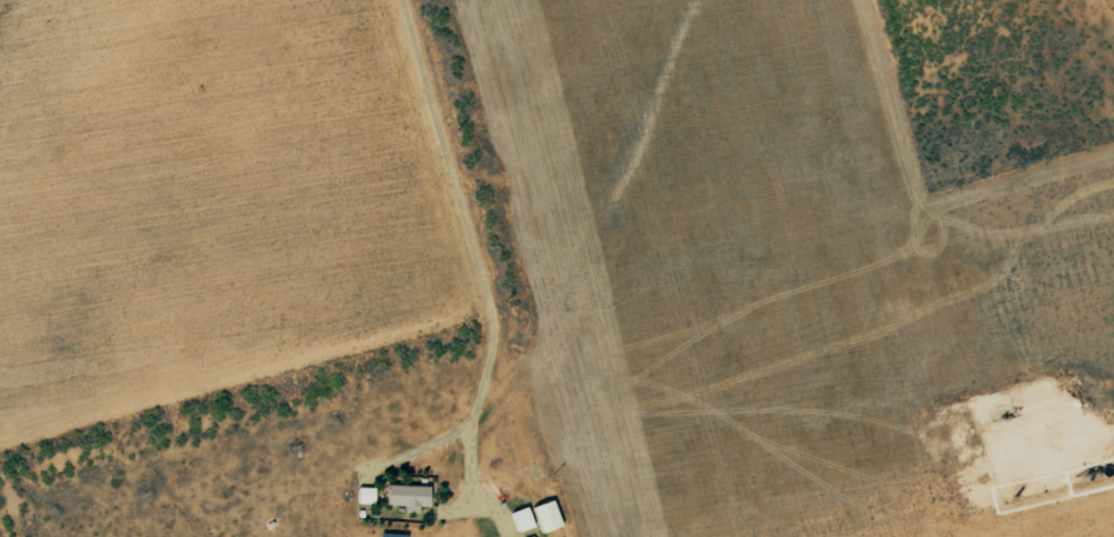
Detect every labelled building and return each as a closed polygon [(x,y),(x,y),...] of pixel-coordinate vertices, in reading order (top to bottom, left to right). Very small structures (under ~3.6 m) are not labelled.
[(534,506),(541,533),(560,528),(554,501),(534,506)] [(534,527),(527,507),(511,513),(518,533),(534,527)]
